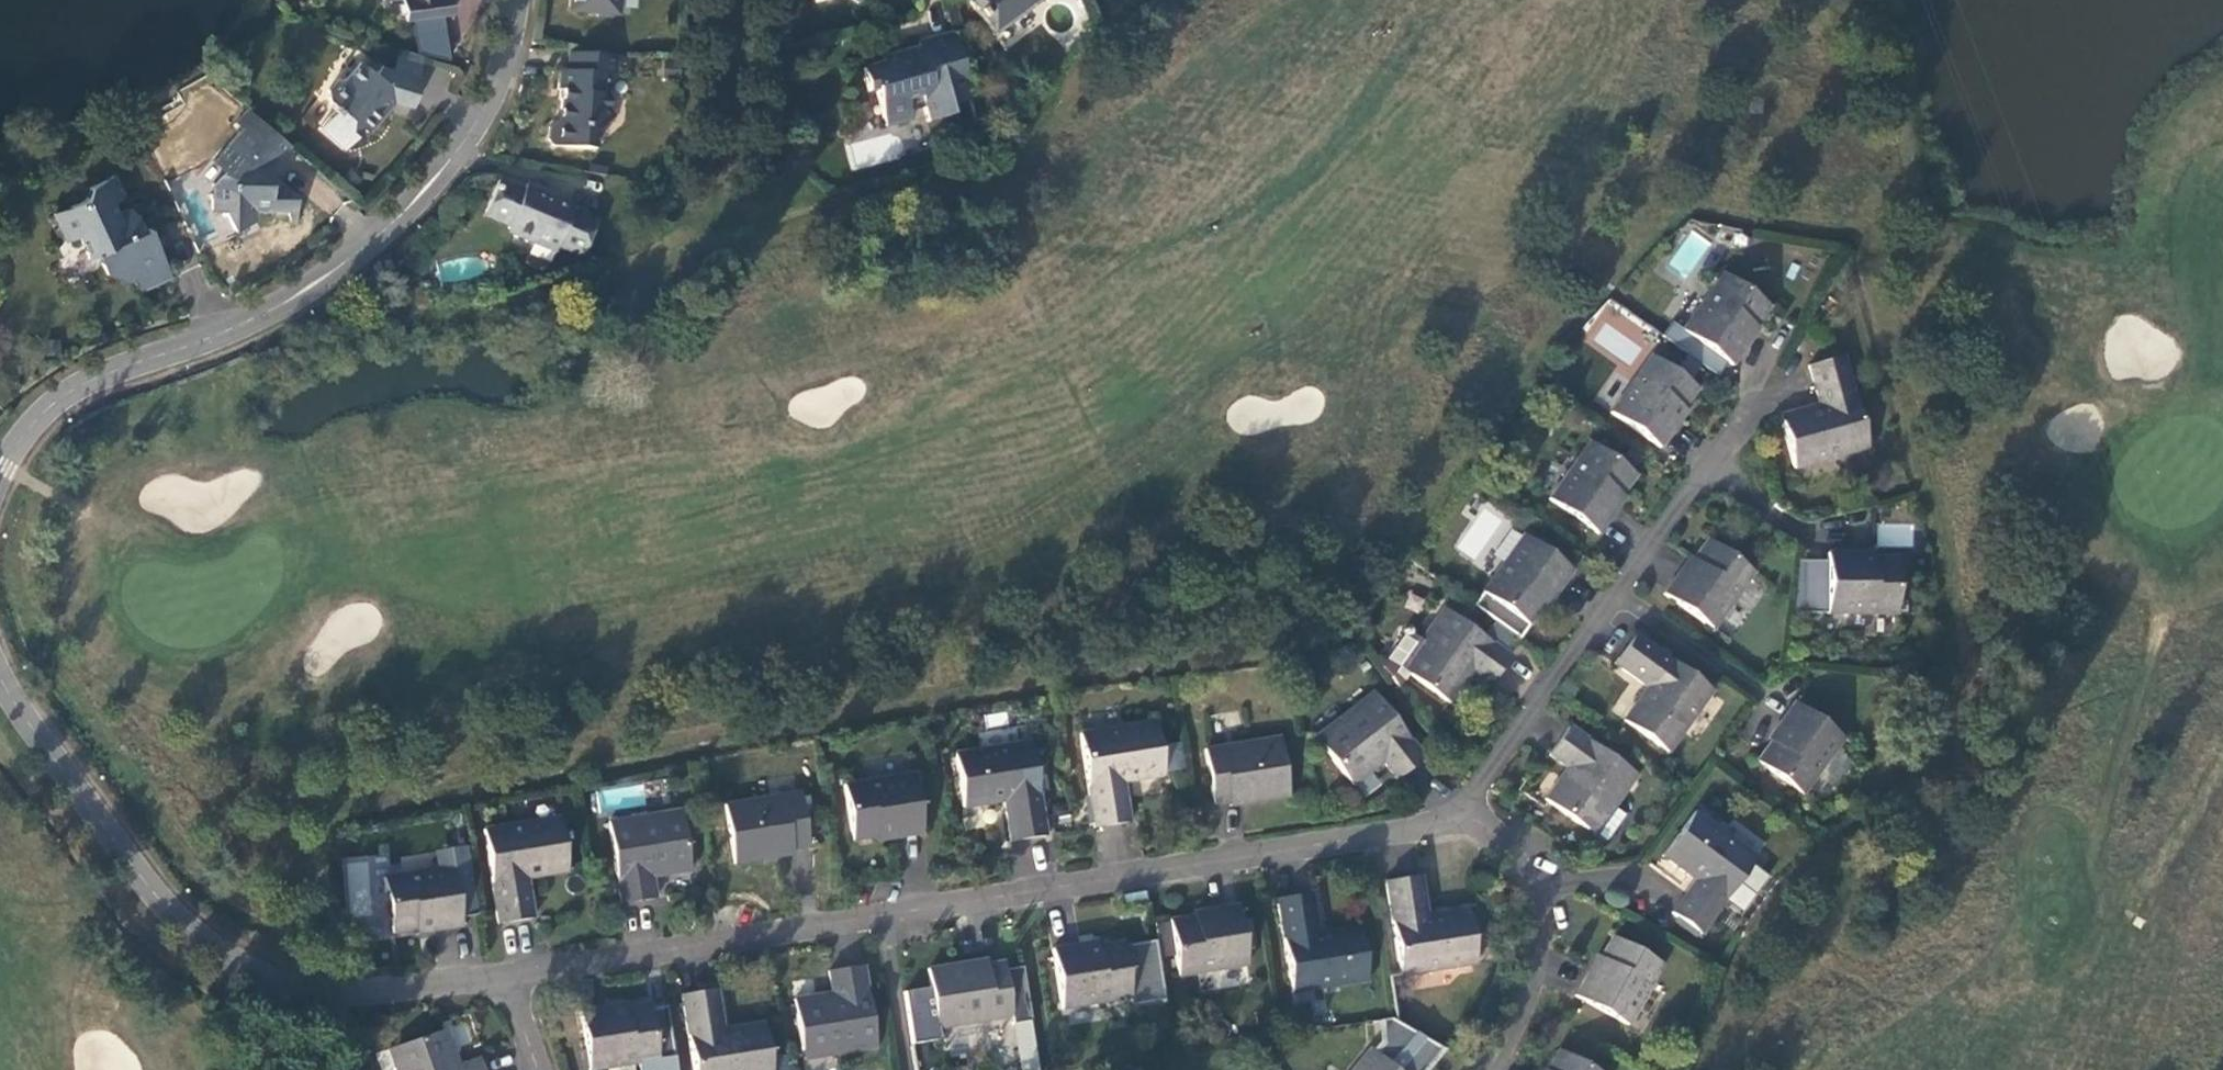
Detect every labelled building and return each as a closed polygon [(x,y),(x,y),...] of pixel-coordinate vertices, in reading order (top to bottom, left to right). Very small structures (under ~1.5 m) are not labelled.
[(404,19),(413,18),(443,14),(451,13),(449,0),(401,0),(404,19)] [(571,10),(594,12),(598,16),(609,17),(614,14),(617,14),(618,0),(571,0),(571,10)] [(994,36),(1042,0),(967,0),(994,36)] [(415,30),(445,26),(443,14),(413,18),(415,30)] [(970,99),(952,32),(917,42),(918,48),(881,57),(883,63),(861,69),(867,91),(875,89),(885,126),(911,119),(909,110),(923,106),(927,121),(950,115),(948,105),(970,99)] [(392,68),(418,75),(424,54),(399,47),(392,68)] [(594,150),(596,130),(612,116),(613,115),(609,110),(609,99),(606,94),(606,93),(610,89),(611,75),(616,76),(617,56),(568,52),(566,71),(559,70),(558,89),(562,90),(559,123),(555,123),(549,128),(548,141),(553,146),(594,150)] [(418,75),(392,68),(382,65),(375,73),(361,61),(346,78),(337,78),(328,90),(328,99),(335,105),(332,109),(334,111),(319,127),(344,148),(362,128),(368,132),(387,110),(382,106),(389,97),(395,101),(412,106),(421,76),(418,75)] [(286,210),(296,210),(296,195),(282,183),(265,182),(265,169),(271,168),(291,145),(247,108),(236,121),(242,127),(213,161),(224,170),(212,183),(212,210),(225,210),(233,229),(255,219),(256,210),(286,210)] [(133,279),(139,292),(172,278),(167,267),(164,268),(154,246),(156,245),(149,228),(144,230),(137,215),(122,222),(117,212),(112,202),(124,196),(114,174),(89,187),(84,199),(53,213),(57,223),(60,221),(69,240),(77,236),(88,258),(96,254),(105,274),(120,267),(127,281),(133,279)] [(524,190),(498,180),(487,205),(513,216),(509,226),(508,229),(511,229),(514,237),(527,242),(534,239),(556,248),(559,241),(584,252),(597,221),(571,211),(574,205),(526,185),(524,190)] [(513,216),(487,205),(483,215),(509,226),(513,216)] [(125,207),(117,212),(122,222),(137,215),(125,207)] [(296,224),(296,210),(286,210),(292,223),(296,224)] [(559,241),(556,248),(581,259),(584,252),(559,241)] [(1723,274),(1682,331),(1727,363),(1731,366),(1748,343),(1744,341),(1755,327),(1769,307),(1723,274)] [(1727,363),(1682,331),(1673,325),(1664,338),(1717,376),(1727,363)] [(1755,327),(1744,341),(1748,343),(1758,329),(1755,327)] [(1651,356),(1611,413),(1660,448),(1676,425),(1673,423),(1683,409),(1697,389),(1651,356)] [(1868,448),(1842,357),(1808,366),(1819,405),(1779,416),(1794,469),(1868,448)] [(1683,409),(1673,423),(1676,425),(1686,411),(1683,409)] [(1590,443),(1549,500),(1598,535),(1614,512),(1611,510),(1621,496),(1635,476),(1590,443)] [(1621,496),(1611,510),(1614,512),(1624,498),(1621,496)] [(1572,571),(1523,535),(1483,592),(1529,625),(1543,605),(1553,591),(1556,594),(1572,571)] [(1663,595),(1712,630),(1753,573),(1707,540),(1692,560),(1682,574),(1679,572),(1663,595)] [(1801,613),(1896,614),(1896,557),(1872,557),(1854,557),(1854,553),(1826,553),(1826,561),(1802,561),(1801,613)] [(1679,572),(1682,574),(1692,560),(1689,558),(1679,572)] [(1788,614),(1801,613),(1802,561),(1795,561),(1788,614)] [(1556,594),(1553,591),(1543,605),(1546,608),(1556,594)] [(1412,634),(1404,636),(1381,667),(1398,689),(1408,674),(1450,704),(1472,673),(1490,686),(1511,657),(1505,653),(1516,638),(1494,621),(1482,637),(1443,609),(1420,640),(1412,634)] [(1712,690),(1634,635),(1614,664),(1647,688),(1623,721),(1667,753),(1712,690)] [(1396,780),(1424,759),(1373,693),(1341,718),(1347,725),(1320,745),(1352,786),(1383,762),(1396,780)] [(1802,795),(1843,738),(1794,703),(1778,725),(1781,728),(1771,742),(1756,762),(1802,795)] [(1315,738),(1320,745),(1347,725),(1341,718),(1315,738)] [(1155,722),(1079,734),(1094,828),(1129,823),(1123,783),(1164,776),(1163,773),(1185,769),(1181,743),(1159,746),(1155,722)] [(1771,742),(1781,728),(1778,725),(1767,740),(1771,742)] [(1637,775),(1569,727),(1549,755),(1567,768),(1544,799),(1605,843),(1624,816),(1613,807),(1637,775)] [(1289,797),(1279,738),(1204,750),(1213,804),(1228,802),(1257,797),(1258,802),(1289,797)] [(1010,842),(1046,837),(1030,742),(954,754),(963,808),(1004,802),(1010,842)] [(922,834),(912,775),(843,785),(852,841),(877,837),(894,835),(895,838),(922,834)] [(800,793),(725,805),(734,864),(766,859),(765,854),(793,850),(808,847),(800,793)] [(1257,797),(1228,802),(1229,807),(1258,802),(1257,797)] [(649,825),(682,819),(681,811),(648,817),(649,825)] [(1671,913),(1700,935),(1756,857),(1694,812),(1662,857),(1695,881),(1671,913)] [(483,830),(498,924),(533,919),(526,878),(567,872),(559,817),(483,830)] [(608,823),(621,905),(656,899),(652,877),(691,871),(682,819),(649,825),(648,817),(608,823)] [(434,851),(436,869),(452,867),(451,857),(467,854),(466,846),(434,851)] [(794,854),(793,850),(765,854),(766,859),(794,854)] [(477,915),(467,854),(451,857),(452,867),(436,869),(383,878),(392,933),(417,929),(434,927),(435,930),(462,926),(461,918),(477,915)] [(1420,876),(1385,882),(1400,976),(1476,964),(1467,910),(1426,916),(1420,876)] [(1311,894),(1276,899),(1291,994),(1368,982),(1359,927),(1318,934),(1311,894)] [(1179,976),(1248,965),(1238,906),(1211,910),(1211,914),(1194,917),(1170,920),(1179,976)] [(1574,997),(1628,1026),(1662,964),(1612,937),(1600,959),(1592,974),(1588,972),(1574,997)] [(1052,949),(1061,1009),(1131,998),(1131,1005),(1164,999),(1155,941),(1122,946),(1122,942),(1097,947),(1080,949),(1079,945),(1052,949)] [(1588,972),(1592,974),(1600,959),(1597,957),(1588,972)] [(960,969),(988,965),(987,959),(960,964),(960,969)] [(928,970),(937,1028),(1013,1017),(1004,962),(988,965),(960,969),(960,964),(928,970)] [(876,1048),(863,966),(828,972),(832,993),(794,1000),(802,1051),(835,1046),(836,1055),(876,1048)] [(681,995),(693,1069),(771,1069),(763,1022),(722,1029),(716,989),(681,995)] [(666,1007),(650,1009),(649,1004),(608,1010),(607,1007),(580,1012),(589,1069),(595,1069),(638,1063),(639,1069),(677,1069),(666,1007)] [(1370,1049),(1353,1069),(1424,1069),(1442,1049),(1390,1020),(1379,1022),(1382,1043),(1374,1052),(1370,1049)] [(1015,1022),(1018,1069),(1038,1069),(1035,1021),(1015,1022)] [(479,1059),(458,1066),(446,1030),(396,1047),(404,1069),(483,1069),(479,1059)] [(835,1046),(802,1051),(803,1059),(836,1055),(835,1046)] [(396,1047),(388,1050),(395,1069),(404,1069),(396,1047)] [(1558,1051),(1548,1069),(1593,1069),(1558,1051)]
